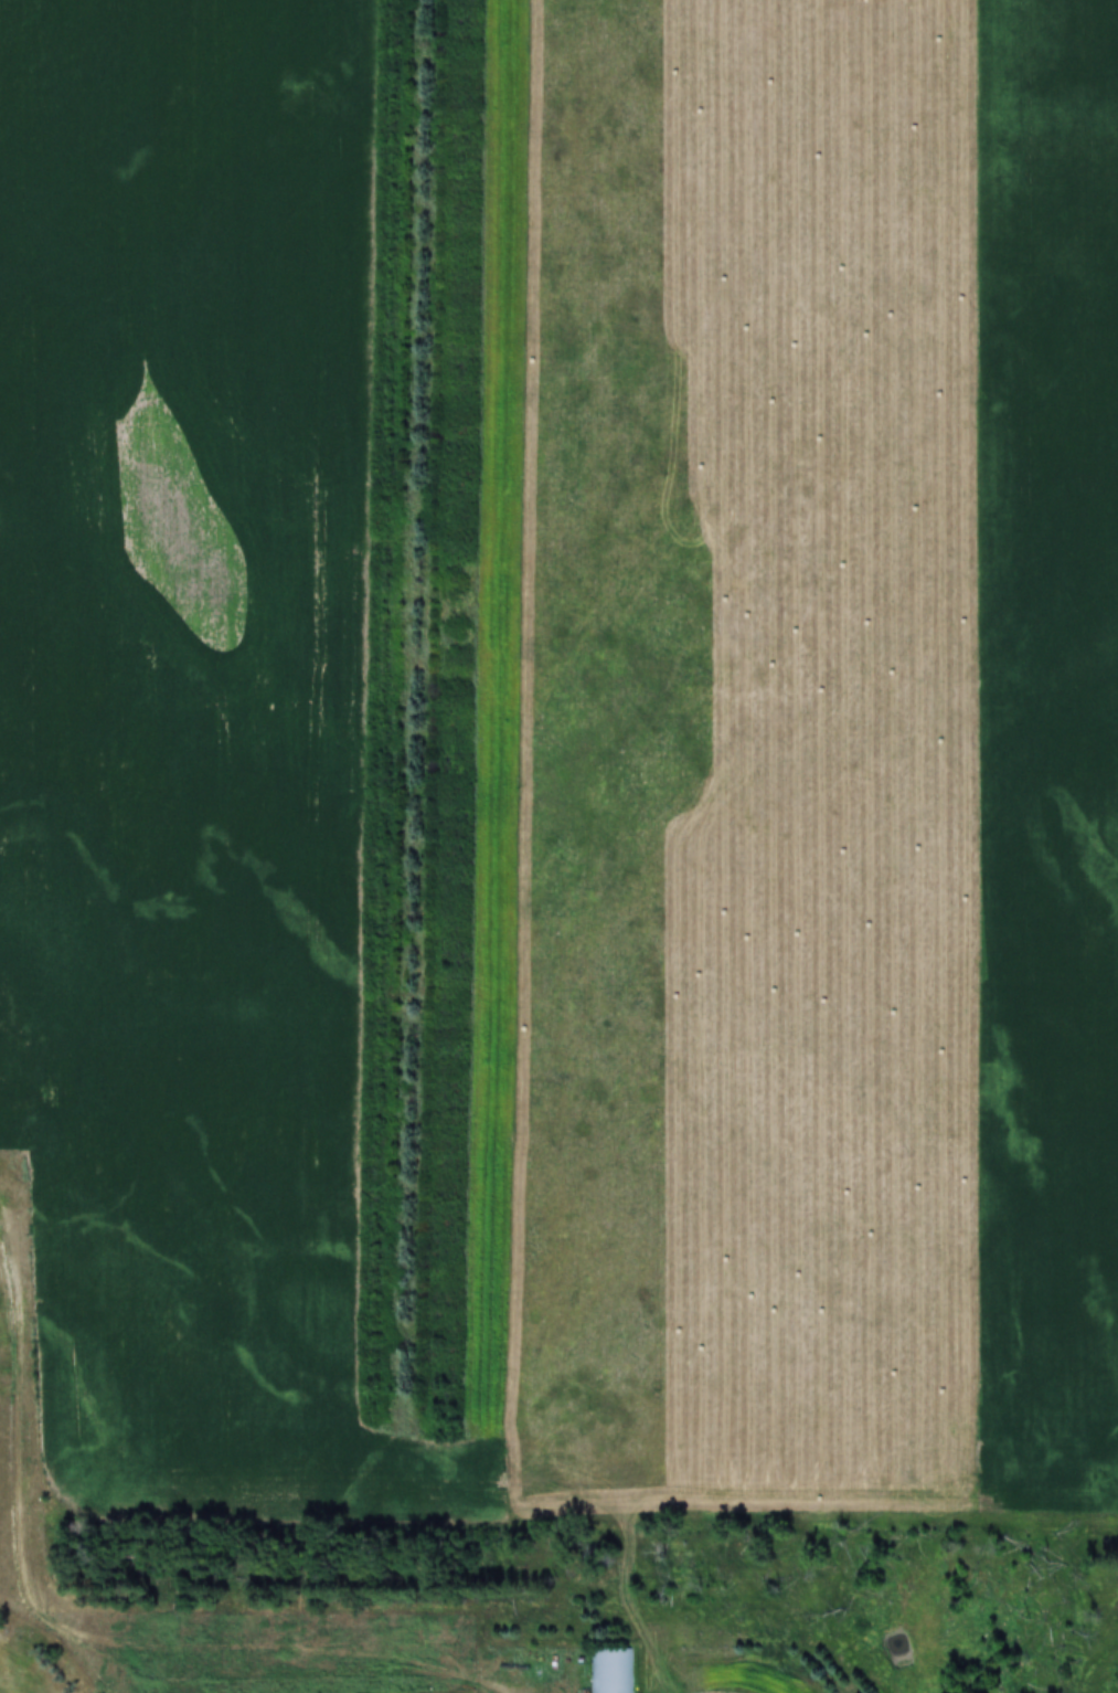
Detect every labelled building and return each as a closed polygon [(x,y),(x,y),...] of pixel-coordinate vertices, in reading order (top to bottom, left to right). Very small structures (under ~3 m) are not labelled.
[(628,1650),(628,1692),(590,1692),(590,1650),(628,1650)]
